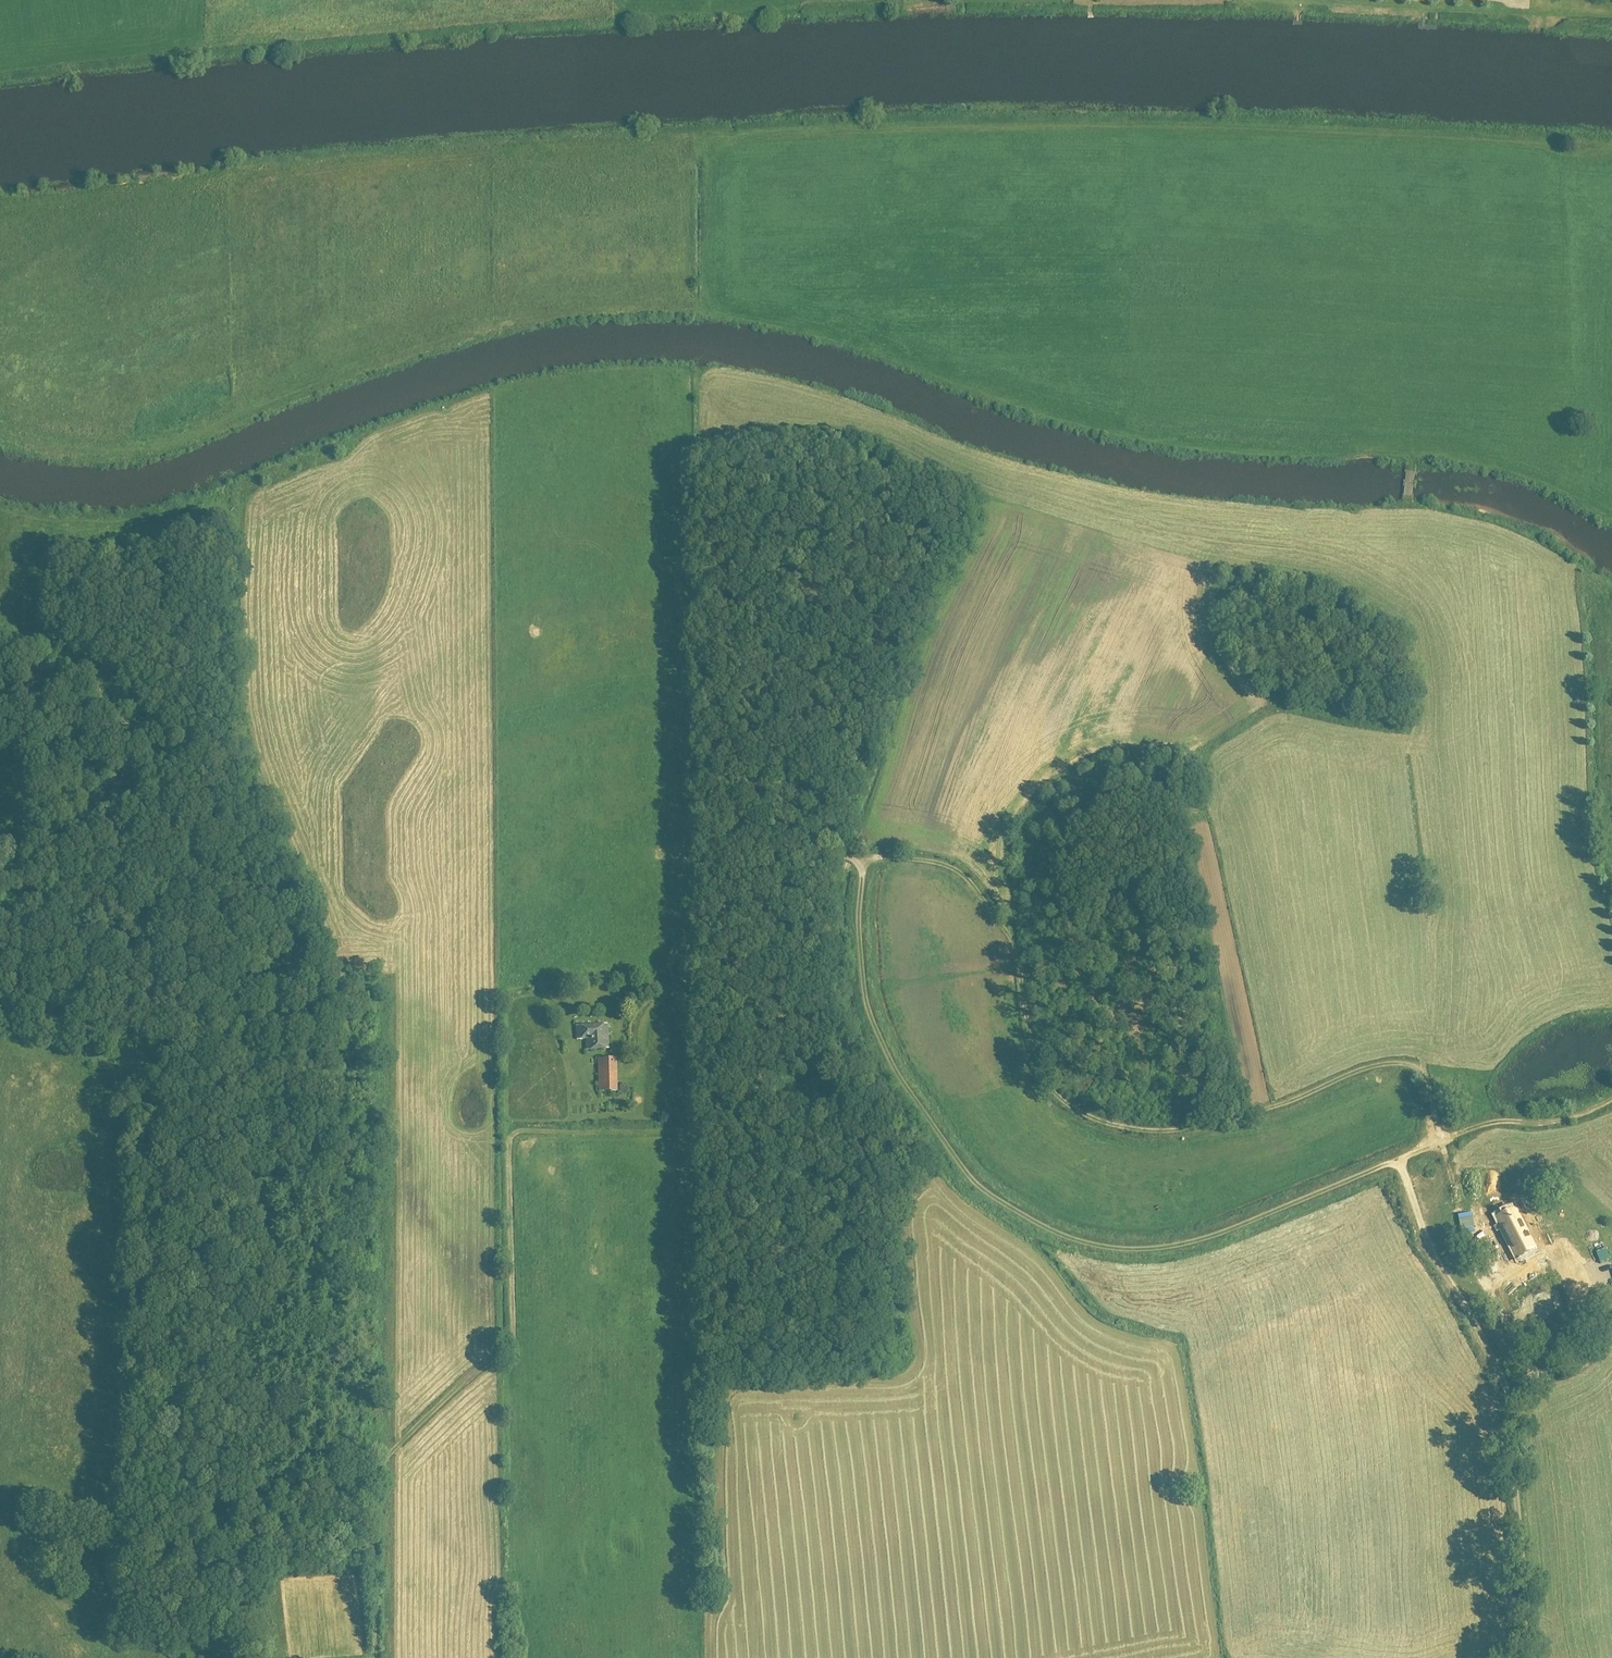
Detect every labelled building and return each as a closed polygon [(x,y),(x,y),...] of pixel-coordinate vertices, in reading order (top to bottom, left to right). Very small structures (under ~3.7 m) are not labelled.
[(587,1049),(608,1048),(606,1023),(575,1025),(576,1039),(579,1039),(586,1038),(587,1049)] [(599,1091),(618,1090),(617,1057),(599,1058),(599,1091)] [(1518,1216),(1501,1224),(1517,1257),(1534,1248),(1518,1216)] [(1576,1234),(1573,1229),(1561,1235),(1564,1240),(1576,1234)] [(1583,1248),(1571,1254),(1578,1268),(1590,1262),(1583,1248)] [(1567,1284),(1558,1291),(1569,1304),(1577,1297),(1567,1284)]
